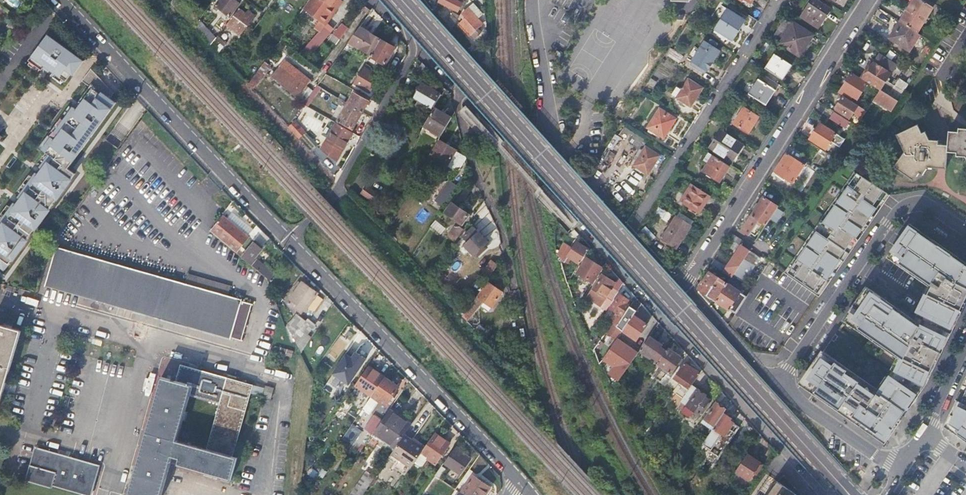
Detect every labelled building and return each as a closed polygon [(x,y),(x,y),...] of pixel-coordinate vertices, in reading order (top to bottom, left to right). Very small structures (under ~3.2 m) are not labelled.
[(215,5),(229,16),(239,2),(236,0),(219,0),(215,5)] [(303,7),(320,19),(325,23),(336,8),(331,4),(334,0),(308,0),(303,7)] [(331,4),(336,8),(342,0),(334,0),(331,4)] [(440,1),(459,10),(463,0),(440,0),(440,1)] [(802,15),(819,26),(830,9),(816,0),(812,0),(802,15)] [(900,21),(917,32),(934,7),(923,0),(914,0),(900,21)] [(473,3),(469,7),(479,18),(483,14),(473,3)] [(469,7),(464,11),(468,15),(460,23),(472,36),(484,24),(479,18),(469,7)] [(239,8),(227,25),(239,34),(251,17),(239,8)] [(728,8),(716,28),(733,40),(747,20),(728,8)] [(459,16),(452,12),(447,22),(453,29),(459,16)] [(787,18),(774,38),(803,57),(810,45),(808,43),(813,35),(787,18)] [(325,23),(320,19),(314,27),(319,30),(301,51),(309,59),(334,30),(325,23)] [(197,20),(193,26),(204,37),(209,32),(197,20)] [(917,32),(900,21),(890,37),(910,50),(920,34),(917,32)] [(339,39),(347,27),(342,23),(334,35),(339,39)] [(380,38),(360,26),(349,40),(371,53),(380,38)] [(936,44),(939,38),(927,29),(922,35),(930,40),(936,44)] [(217,34),(210,44),(218,52),(227,43),(217,34)] [(83,61),(48,35),(29,60),(41,70),(44,66),(50,70),(65,81),(71,74),(73,76),(83,61)] [(370,56),(384,64),(388,57),(389,57),(392,52),(392,51),(394,47),(380,38),(371,53),(370,56)] [(923,51),(929,55),(936,44),(930,40),(923,51)] [(706,41),(694,60),(708,69),(719,50),(706,41)] [(671,46),(666,53),(680,62),(684,55),(671,46)] [(872,61),(861,77),(880,90),(881,89),(897,64),(880,53),(874,62),(872,61)] [(776,54),(767,68),(783,80),(792,64),(776,54)] [(342,59),(338,56),(329,68),(334,71),(342,59)] [(423,80),(429,69),(419,58),(411,73),(423,80)] [(291,64),(285,59),(271,75),(297,96),(310,80),(296,68),(292,73),(287,69),(291,64)] [(292,73),(296,68),(291,64),(287,69),(292,73)] [(265,72),(260,67),(259,69),(248,84),(251,87),(252,89),(265,72)] [(363,67),(354,82),(371,92),(379,77),(363,67)] [(114,93),(91,69),(81,81),(92,89),(76,110),(73,107),(54,132),(58,135),(54,140),(51,137),(41,150),(48,155),(39,168),(43,171),(39,176),(35,173),(17,198),(21,201),(17,206),(13,203),(0,221),(0,268),(4,270),(75,174),(68,169),(116,103),(110,98),(114,93)] [(917,73),(913,71),(911,69),(903,80),(899,78),(888,94),(881,89),(880,90),(874,99),(892,111),(908,87),(917,73)] [(326,73),(317,85),(320,87),(329,75),(326,73)] [(852,73),(839,93),(859,106),(867,110),(870,106),(858,98),(867,83),(852,73)] [(653,78),(649,83),(655,87),(658,81),(653,78)] [(689,79),(677,97),(692,107),(703,88),(689,79)] [(759,79),(750,93),(767,105),(776,90),(759,79)] [(354,92),(355,90),(354,89),(351,87),(342,82),(337,90),(350,97),(347,102),(363,111),(369,101),(354,92)] [(429,116),(435,107),(442,94),(434,90),(437,86),(430,82),(427,86),(423,83),(414,97),(419,100),(418,103),(428,109),(423,117),(427,120),(429,116)] [(317,85),(304,103),(303,104),(307,106),(314,95),(318,97),(322,90),(323,88),(320,87),(317,85)] [(353,129),(363,111),(347,102),(333,94),(332,96),(329,100),(334,103),(335,101),(342,105),(343,104),(346,106),(338,120),(353,129)] [(867,110),(859,106),(858,107),(843,97),(836,107),(851,117),(854,112),(858,114),(857,116),(861,119),(867,110)] [(443,132),(453,117),(435,107),(429,116),(433,118),(430,125),(443,132)] [(660,107),(648,127),(665,137),(677,118),(660,107)] [(745,107),(734,123),(748,132),(758,116),(745,107)] [(836,107),(834,111),(849,120),(851,117),(836,107)] [(318,113),(330,120),(332,121),(334,117),(331,116),(331,113),(321,108),(318,113)] [(849,120),(834,111),(828,118),(845,130),(851,122),(849,120)] [(289,127),(299,137),(307,129),(297,119),(289,127)] [(324,144),(322,148),(323,149),(331,156),(337,160),(353,132),(335,122),(326,140),(324,144)] [(845,139),(819,123),(810,139),(825,148),(830,142),(839,147),(845,139)] [(947,151),(948,145),(939,145),(939,141),(929,141),(925,131),(922,133),(918,125),(896,136),(904,152),(893,168),(912,180),(918,173),(921,175),(927,168),(946,169),(947,151)] [(949,132),(948,145),(947,151),(957,152),(957,156),(965,157),(965,129),(959,129),(959,132),(949,132)] [(720,130),(709,146),(732,161),(743,145),(720,130)] [(612,135),(605,163),(616,166),(623,138),(612,135)] [(439,139),(423,167),(429,170),(436,157),(449,164),(457,151),(457,150),(439,139)] [(694,144),(689,152),(694,156),(699,148),(694,144)] [(646,146),(634,165),(649,174),(660,154),(646,146)] [(467,156),(457,151),(449,164),(459,170),(467,156)] [(790,187),(804,165),(786,153),(775,171),(789,180),(787,185),(790,187)] [(720,181),(730,166),(714,155),(704,170),(720,181)] [(884,204),(890,195),(857,173),(788,272),(818,293),(841,259),(840,258),(854,237),(856,238),(881,202),(884,204)] [(438,193),(449,201),(459,186),(449,178),(438,193)] [(681,200),(700,212),(710,196),(691,184),(681,200)] [(764,197),(741,231),(749,236),(759,221),(766,225),(769,220),(777,208),(778,206),(764,197)] [(452,203),(445,213),(462,224),(469,214),(452,203)] [(784,212),(777,208),(769,220),(776,224),(784,212)] [(228,220),(240,229),(244,223),(233,214),(228,220)] [(235,251),(242,257),(262,231),(257,225),(248,237),(240,229),(228,220),(223,215),(220,219),(221,221),(213,230),(237,250),(235,251)] [(691,226),(677,217),(662,239),(677,248),(691,226)] [(434,220),(429,226),(441,235),(446,228),(434,220)] [(455,242),(464,229),(461,226),(458,228),(455,226),(448,236),(455,242)] [(473,226),(463,236),(468,242),(464,245),(473,255),(476,253),(478,256),(486,248),(484,246),(488,242),(473,226)] [(655,238),(645,226),(639,231),(650,243),(655,238)] [(802,381),(815,390),(813,393),(885,443),(926,383),(962,310),(960,309),(965,297),(965,265),(910,226),(888,258),(930,288),(913,322),(866,289),(845,319),(901,358),(878,391),(860,379),(858,381),(852,376),(853,374),(822,352),(802,381)] [(265,276),(269,271),(261,264),(261,263),(255,258),(262,249),(260,247),(268,237),(262,231),(242,257),(265,276)] [(741,246),(732,260),(739,265),(741,262),(752,247),(738,238),(735,242),(741,246)] [(578,264),(583,257),(588,249),(577,241),(572,248),(564,242),(558,251),(560,257),(563,261),(567,257),(578,264)] [(591,256),(594,251),(590,246),(588,249),(583,257),(585,259),(576,273),(581,277),(580,280),(585,283),(587,280),(592,283),(601,268),(587,260),(589,259),(591,256)] [(56,248),(45,287),(229,340),(230,337),(241,341),(251,305),(241,302),(241,299),(109,262),(56,248)] [(719,263),(714,259),(711,264),(716,268),(718,264),(719,263)] [(487,279),(498,265),(491,260),(481,275),(487,279)] [(739,265),(732,260),(724,272),(731,277),(732,277),(739,265)] [(732,277),(735,279),(744,265),(741,262),(739,265),(732,277)] [(715,300),(727,283),(710,272),(698,288),(715,300)] [(601,306),(606,298),(614,286),(610,283),(611,281),(602,275),(588,297),(601,306)] [(735,312),(746,296),(739,291),(742,287),(738,284),(734,288),(729,284),(731,282),(729,280),(727,283),(715,300),(728,309),(729,308),(735,312)] [(606,298),(612,302),(621,287),(611,281),(610,283),(614,286),(606,298)] [(487,283),(478,297),(492,306),(502,291),(487,283)] [(301,286),(288,303),(301,313),(314,297),(301,286)] [(611,308),(623,316),(629,307),(626,304),(628,300),(619,295),(611,308)] [(623,316),(616,327),(623,331),(633,315),(638,308),(631,303),(629,307),(623,316)] [(306,321),(297,313),(285,327),(291,342),(292,344),(293,343),(298,353),(308,338),(299,329),(306,321)] [(633,315),(623,331),(636,340),(647,324),(633,315)] [(8,329),(3,327),(0,326),(0,398),(19,332),(8,329)] [(649,336),(640,349),(652,358),(654,356),(659,360),(665,351),(660,347),(662,344),(649,336)] [(614,343),(604,359),(615,367),(610,375),(615,378),(619,382),(635,358),(614,343)] [(659,360),(650,374),(652,377),(654,375),(657,377),(662,370),(667,374),(662,380),(666,384),(670,379),(668,377),(681,357),(667,348),(665,351),(659,360)] [(330,373),(346,385),(366,358),(356,351),(353,355),(351,357),(345,353),(330,373)] [(683,359),(681,357),(668,377),(670,379),(683,359)] [(691,385),(699,374),(684,363),(674,378),(680,382),(679,385),(681,387),(676,393),(682,398),(691,385)] [(230,480),(237,458),(232,456),(252,386),(235,381),(226,379),(198,370),(192,369),(181,365),(177,378),(170,376),(169,380),(161,377),(158,386),(127,494),(161,494),(171,458),(178,460),(177,465),(230,480)] [(370,396),(384,377),(368,366),(355,384),(370,396)] [(398,387),(384,377),(370,396),(367,400),(362,408),(370,414),(379,402),(385,406),(398,387)] [(615,378),(609,386),(611,392),(616,385),(619,382),(615,378)] [(945,424),(965,439),(965,381),(945,424)] [(264,385),(262,392),(271,395),(272,388),(264,385)] [(616,385),(611,392),(615,398),(621,389),(616,385)] [(682,398),(681,401),(687,405),(683,411),(690,416),(694,411),(700,415),(709,400),(704,396),(704,395),(703,393),(691,385),(682,398)] [(725,396),(721,392),(714,402),(715,403),(705,418),(715,425),(723,413),(726,409),(720,404),(725,396)] [(359,412),(362,408),(367,400),(363,397),(355,409),(359,412)] [(411,426),(413,423),(390,407),(388,410),(411,426)] [(372,433),(394,449),(405,433),(411,426),(388,410),(380,422),(372,433)] [(703,443),(698,450),(706,456),(700,466),(709,472),(739,427),(729,420),(730,418),(723,413),(715,425),(713,427),(721,433),(711,449),(703,443)] [(372,433),(380,422),(372,416),(363,428),(371,434),(372,433)] [(422,452),(425,447),(405,433),(394,449),(391,454),(388,459),(396,464),(394,467),(405,475),(410,468),(414,462),(422,452)] [(449,444),(435,433),(425,447),(422,452),(428,457),(427,459),(435,464),(449,444)] [(25,481),(51,489),(53,486),(82,494),(91,494),(100,466),(36,448),(25,481)] [(455,448),(444,463),(459,474),(469,459),(455,448)] [(422,465),(427,459),(428,457),(422,452),(414,462),(419,466),(422,465)] [(747,454),(735,471),(747,480),(755,470),(757,472),(762,465),(747,454)] [(447,469),(441,465),(435,475),(440,479),(447,469)] [(465,494),(484,494),(490,487),(473,475),(461,492),(465,494)] [(777,483),(768,494),(795,494),(777,483)] [(334,488),(328,484),(321,494),(329,494),(334,488)]
